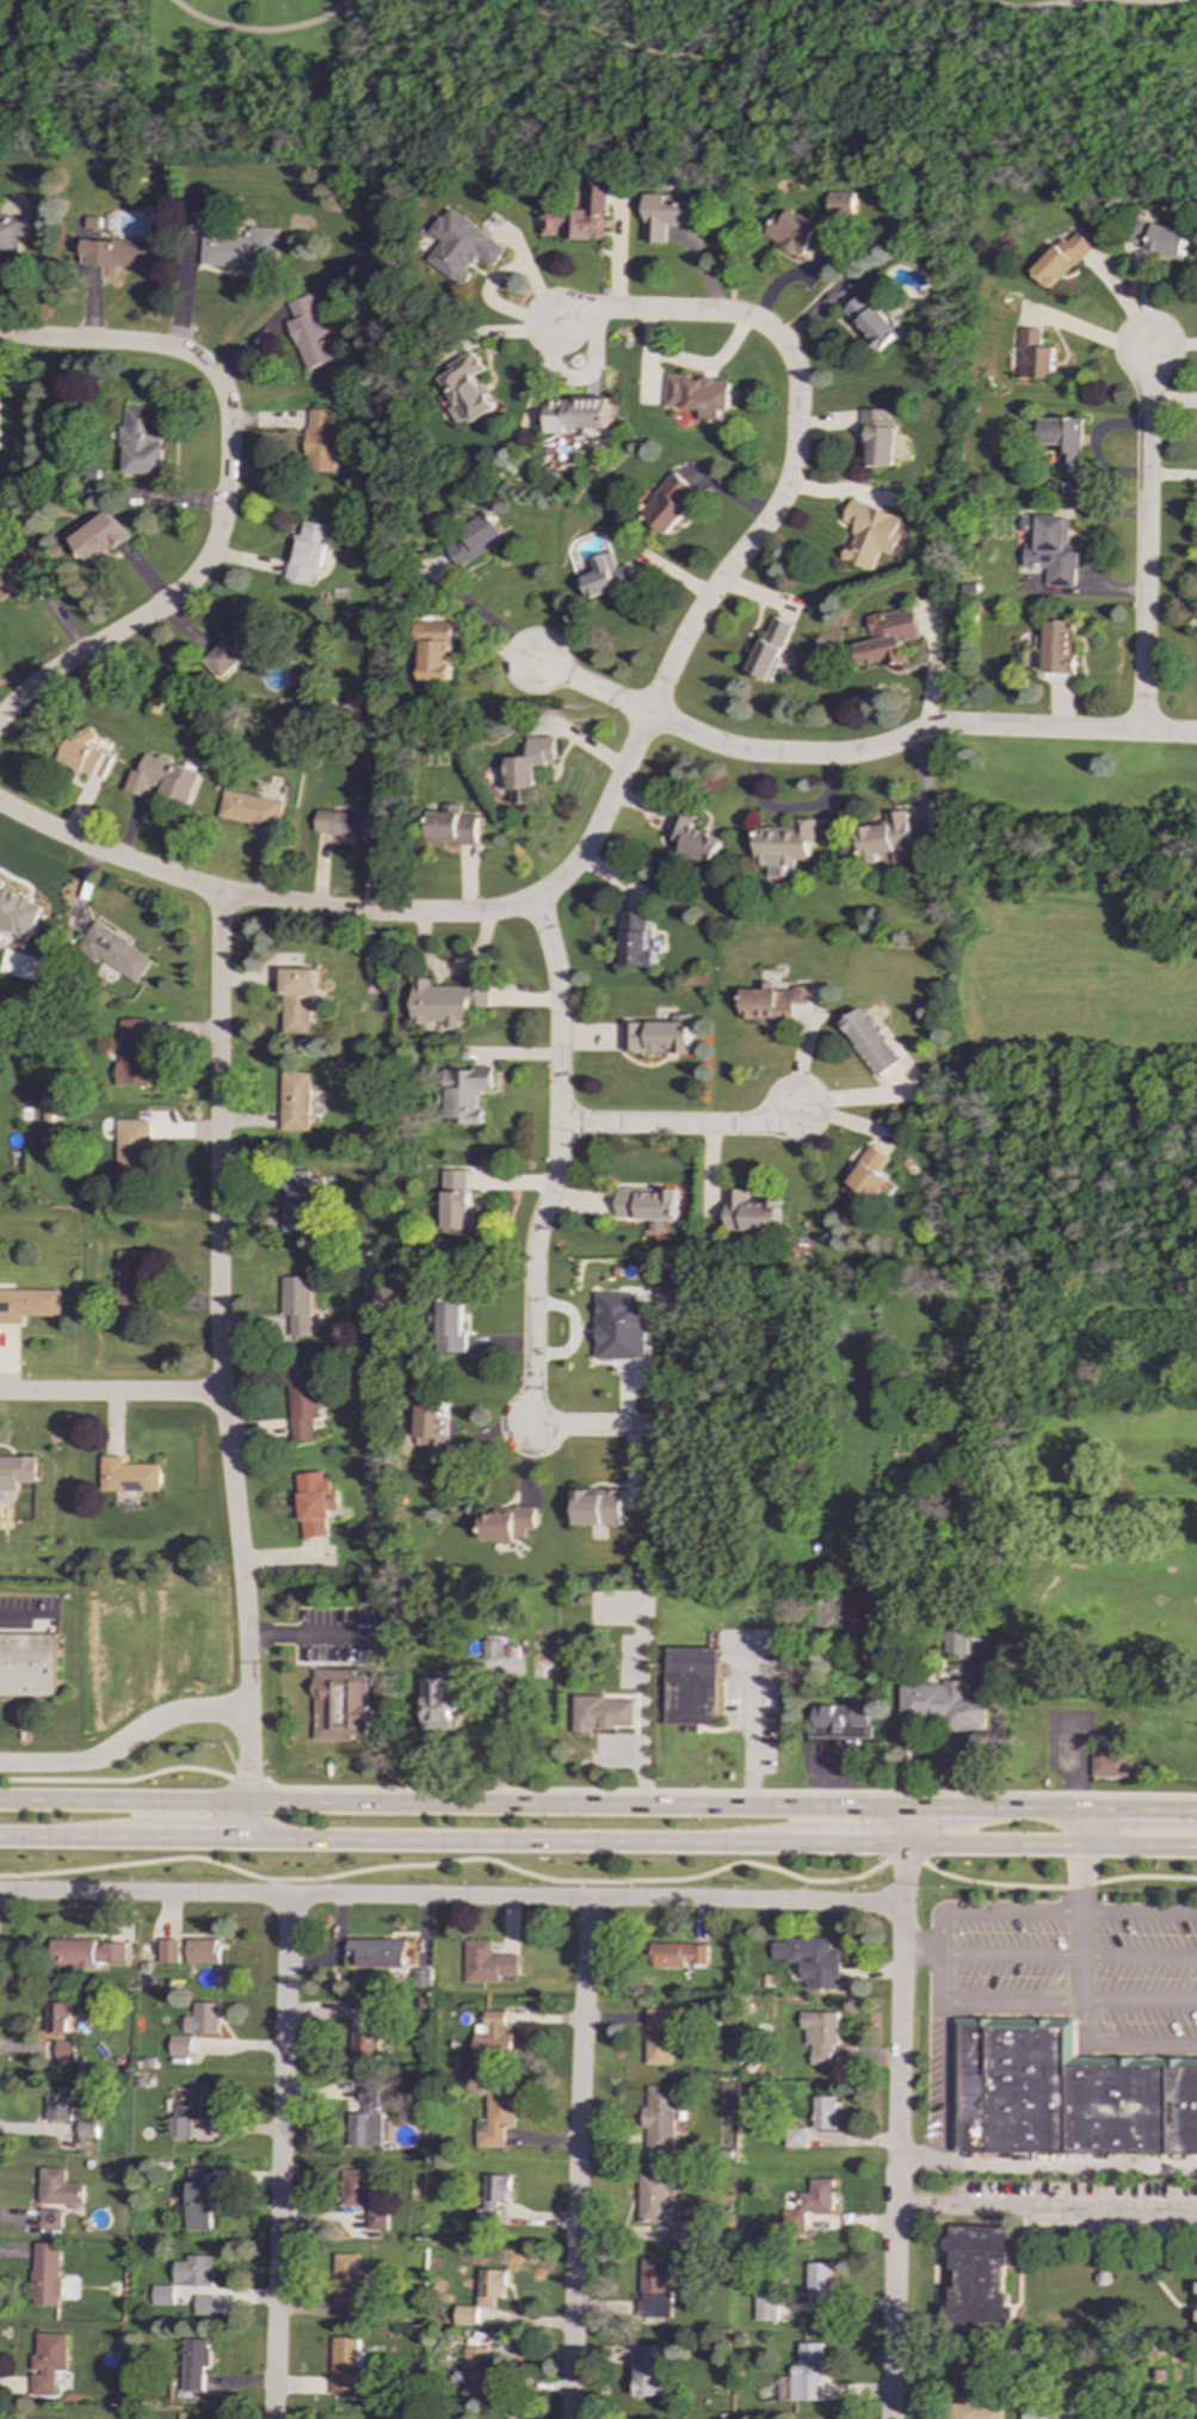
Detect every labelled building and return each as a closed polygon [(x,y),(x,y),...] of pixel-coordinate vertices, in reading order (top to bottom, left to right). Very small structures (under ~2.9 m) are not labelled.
[(541,209),(541,236),(561,235),(561,241),(607,240),(606,180),(586,180),(586,209),(541,209)] [(853,192),(829,192),(828,226),(833,226),(833,222),(853,222),(853,192)] [(643,195),(644,245),(666,245),(666,227),(693,227),(693,193),(643,195)] [(764,238),(803,257),(808,247),(831,258),(841,235),(778,205),(764,238)] [(507,247),(448,208),(431,233),(442,240),(427,263),(462,285),(480,257),(494,266),(507,247)] [(14,254),(24,218),(0,213),(0,251),(14,254)] [(278,232),(221,230),(221,220),(204,218),(203,265),(232,266),(232,271),(278,272),(278,232)] [(1187,233),(1134,220),(1128,246),(1180,259),(1187,233)] [(1029,269),(1047,289),(1090,248),(1074,232),(1065,241),(1061,238),(1029,269)] [(146,269),(147,241),(85,240),(85,257),(91,257),(91,267),(146,269)] [(307,371),(337,359),(309,290),(286,298),(294,319),(286,321),(307,371)] [(881,352),(901,333),(862,291),(843,310),(881,352)] [(1039,328),(1018,328),(1017,380),(1051,380),(1053,347),(1038,347),(1039,328)] [(496,411),(479,375),(486,371),(476,351),(449,365),(452,373),(443,377),(457,406),(452,408),(459,423),(471,418),(474,423),(496,411)] [(666,410),(702,410),(702,420),(730,420),(730,377),(666,376),(666,410)] [(611,398),(567,398),(567,416),(549,416),(549,435),(580,435),(580,436),(611,436),(611,398)] [(161,475),(161,407),(125,407),(125,426),(123,426),(123,476),(161,475)] [(335,473),(337,411),(308,410),(307,472),(335,473)] [(890,410),(860,410),(860,429),(868,429),(868,469),(895,469),(896,421),(890,421),(890,410)] [(1080,476),(1081,419),(1038,418),(1037,444),(1061,444),(1061,476),(1080,476)] [(696,490),(673,472),(640,512),(667,536),(689,510),(683,506),(696,490)] [(850,500),(843,522),(856,527),(844,561),(874,572),(881,550),(905,558),(917,523),(850,500)] [(91,566),(129,535),(109,510),(70,540),(91,566)] [(461,566),(505,540),(489,515),(445,540),(461,566)] [(331,525),(303,522),(301,536),(294,535),(285,580),(311,585),(314,568),(322,571),(331,525)] [(591,601),(627,587),(612,550),(592,559),(597,571),(581,577),(591,601)] [(868,616),(872,641),(854,645),(859,667),(887,661),(888,666),(908,663),(905,642),(921,639),(914,607),(868,616)] [(771,682),(794,626),(772,616),(748,672),(771,682)] [(248,620),(206,659),(224,678),(266,639),(248,620)] [(1045,620),(1044,675),(1074,676),(1074,620),(1045,620)] [(99,778),(111,755),(69,735),(58,759),(99,778)] [(506,757),(507,802),(536,802),(535,764),(554,763),(553,737),(525,738),(526,757),(506,757)] [(199,770),(143,753),(138,771),(130,769),(123,790),(147,798),(148,789),(190,802),(199,770)] [(277,831),(283,801),(223,789),(217,819),(277,831)] [(476,844),(477,815),(461,815),(461,806),(428,806),(427,843),(476,844)] [(671,850),(712,866),(723,839),(691,827),(695,817),(678,810),(668,833),(675,837),(671,850)] [(915,860),(908,810),(886,813),(887,824),(859,829),(864,860),(894,856),(895,863),(915,860)] [(376,838),(377,813),(315,811),(314,836),(376,838)] [(755,864),(771,864),(770,875),(783,875),(784,866),(795,866),(795,860),(810,860),(810,844),(816,844),(816,818),(794,818),(794,827),(757,827),(755,864)] [(29,940),(44,904),(2,887),(5,880),(0,878),(0,929),(29,940)] [(623,967),(655,966),(655,952),(647,952),(647,911),(622,911),(623,967)] [(153,958),(94,921),(79,946),(138,983),(153,958)] [(314,970),(283,968),(282,1033),(313,1033),(314,970)] [(413,979),(413,1023),(443,1023),(443,1027),(469,1026),(469,1008),(488,1008),(488,977),(467,977),(467,986),(430,986),(430,978),(413,979)] [(741,1020),(796,1018),(795,1004),(809,1004),(809,987),(741,989),(741,1020)] [(901,1059),(862,1007),(838,1024),(877,1077),(901,1059)] [(623,1022),(623,1053),(692,1052),(692,1015),(675,1015),(675,1022),(623,1022)] [(149,1084),(150,1020),(121,1018),(119,1061),(115,1061),(115,1084),(149,1084)] [(482,1124),(482,1109),(479,1109),(479,1090),(492,1090),(492,1069),(442,1070),(442,1091),(448,1091),(448,1124),(482,1124)] [(309,1072),(280,1071),(279,1131),(309,1132),(309,1072)] [(117,1180),(143,1178),(142,1144),(149,1144),(148,1119),(116,1120),(117,1180)] [(840,1190),(866,1207),(878,1190),(888,1196),(896,1184),(878,1172),(889,1157),(870,1145),(840,1190)] [(443,1230),(470,1230),(471,1170),(444,1170),(443,1230)] [(322,1177),(309,1177),(309,1171),(283,1171),(284,1232),(304,1232),(303,1215),(323,1215),(322,1177)] [(618,1202),(618,1219),(679,1219),(679,1188),(664,1188),(664,1193),(637,1192),(637,1202),(618,1202)] [(748,1189),(727,1188),(727,1230),(782,1231),(782,1201),(748,1200),(748,1189)] [(142,1251),(116,1251),(117,1311),(143,1310),(142,1251)] [(309,1276),(280,1276),(280,1316),(289,1316),(289,1336),(310,1336),(309,1276)] [(58,1316),(58,1289),(0,1289),(0,1324),(23,1324),(23,1316),(58,1316)] [(637,1293),(597,1293),(597,1359),(646,1359),(646,1303),(637,1303),(637,1293)] [(464,1353),(464,1300),(438,1300),(438,1352),(464,1353)] [(290,1440),(313,1440),(311,1418),(316,1418),(315,1372),(288,1373),(290,1440)] [(417,1446),(426,1446),(426,1457),(446,1457),(446,1404),(417,1404),(417,1446)] [(36,1457),(0,1457),(0,1491),(17,1491),(17,1482),(35,1482),(36,1457)] [(160,1464),(123,1464),(123,1457),(101,1457),(100,1490),(159,1491),(160,1464)] [(328,1535),(326,1510),(338,1509),(335,1488),(328,1489),(326,1471),(297,1473),(302,1538),(328,1535)] [(622,1491),(574,1490),(574,1524),(621,1525),(622,1491)] [(535,1507),(512,1507),(512,1512),(481,1513),(481,1540),(525,1539),(525,1529),(535,1529),(535,1507)] [(871,1595),(847,1594),(847,1635),(871,1635),(871,1595)] [(968,1655),(968,1627),(946,1626),(945,1654),(968,1655)] [(55,1697),(56,1635),(0,1633),(0,1697),(55,1697)] [(483,1641),(482,1672),(524,1673),(524,1663),(523,1663),(523,1657),(513,1657),(513,1646),(504,1646),(504,1641),(483,1641)] [(718,1649),(668,1649),(668,1725),(686,1725),(686,1732),(701,1732),(701,1725),(718,1725),(718,1649)] [(368,1676),(354,1675),(356,1670),(316,1670),(316,1680),(314,1679),(314,1697),(316,1697),(316,1715),(321,1715),(321,1726),(316,1726),(316,1740),(352,1740),(353,1735),(366,1735),(368,1676)] [(451,1679),(450,1679),(450,1672),(438,1672),(438,1679),(424,1678),(422,1729),(451,1729),(451,1711),(458,1711),(458,1694),(451,1694),(451,1679)] [(987,1732),(987,1695),(967,1695),(967,1682),(945,1682),(945,1686),(902,1686),(901,1734),(907,1734),(921,1734),(921,1717),(926,1717),(926,1724),(933,1724),(939,1724),(939,1718),(944,1719),(944,1731),(987,1732)] [(635,1700),(605,1700),(605,1695),(573,1695),(573,1731),(591,1732),(591,1729),(617,1730),(617,1726),(634,1726),(635,1700)] [(872,1738),(872,1724),(870,1724),(870,1704),(852,1704),(852,1706),(814,1705),(814,1728),(810,1728),(810,1737),(872,1738)] [(1128,1754),(1094,1753),(1094,1778),(1127,1778),(1128,1754)] [(407,1966),(407,1938),(348,1939),(350,1968),(407,1966)] [(840,1988),(840,1951),(832,1951),(832,1938),(773,1938),(773,1962),(802,1962),(802,1978),(808,1978),(808,1988),(840,1988)] [(161,1963),(180,1963),(179,1939),(160,1939),(161,1963)] [(187,1964),(220,1964),(221,1939),(189,1939),(187,1964)] [(127,1941),(51,1940),(50,1966),(97,1968),(97,1963),(127,1964),(127,1941)] [(519,1955),(492,1955),(493,1941),(467,1940),(465,1982),(500,1982),(500,1975),(519,1976),(519,1955)] [(709,1964),(709,1945),(654,1944),(653,1968),(686,1968),(686,1963),(709,1964)] [(431,1969),(413,1969),(414,1988),(432,1988),(431,1969)] [(45,2032),(69,2032),(69,2002),(47,2002),(45,2032)] [(220,2033),(220,2002),(195,2002),(195,2015),(185,2015),(185,2032),(220,2033)] [(673,2009),(648,2009),(648,2064),(672,2064),(673,2009)] [(476,2057),(522,2057),(522,2035),(507,2035),(508,2011),(487,2011),(487,2033),(476,2033),(476,2057)] [(839,2012),(802,2012),(801,2030),(807,2030),(807,2045),(812,2045),(812,2064),(838,2064),(839,2012)] [(1075,2057),(1075,2019),(955,2018),(954,2153),(1196,2154),(1196,2058),(1075,2057)] [(352,2058),(380,2060),(380,2032),(353,2031),(352,2058)] [(191,2056),(192,2036),(171,2036),(169,2055),(191,2056)] [(55,2060),(75,2060),(75,2042),(55,2041),(55,2060)] [(73,2087),(47,2086),(45,2119),(72,2121),(73,2087)] [(675,2154),(678,2086),(649,2086),(649,2106),(644,2106),(643,2128),(648,2128),(648,2153),(675,2154)] [(192,2118),(216,2119),(216,2088),(192,2088),(192,2106),(172,2106),(172,2137),(192,2137),(192,2118)] [(350,2113),(348,2146),(382,2147),(383,2113),(378,2113),(380,2088),(362,2088),(360,2113),(350,2113)] [(506,2147),(506,2128),(518,2128),(517,2091),(489,2092),(489,2121),(479,2121),(479,2148),(506,2147)] [(835,2129),(835,2097),(814,2095),(813,2129),(835,2129)] [(97,2138),(97,2121),(78,2119),(78,2137),(97,2138)] [(785,2148),(807,2147),(807,2128),(785,2128),(785,2148)] [(82,2205),(84,2183),(64,2183),(66,2168),(41,2167),(39,2228),(60,2228),(60,2204),(82,2205)] [(187,2168),(186,2230),(212,2230),(214,2168),(187,2168)] [(369,2206),(370,2169),(344,2169),(343,2206),(369,2206)] [(477,2224),(501,2224),(502,2202),(512,2203),(512,2175),(487,2174),(486,2209),(479,2209),(477,2224)] [(640,2174),(638,2222),(667,2222),(668,2190),(690,2191),(690,2175),(640,2174)] [(833,2212),(833,2179),(812,2179),(810,2192),(800,2192),(800,2211),(783,2210),(783,2227),(806,2228),(806,2212),(833,2212)] [(368,2230),(388,2230),(388,2210),(368,2210),(368,2230)] [(695,2220),(670,2220),(670,2241),(695,2241),(695,2220)] [(1013,2331),(1013,2307),(1007,2307),(1007,2294),(1002,2294),(1004,2265),(1008,2265),(1008,2252),(1016,2252),(1016,2240),(1011,2239),(1011,2228),(951,2226),(950,2238),(945,2238),(945,2251),(951,2251),(951,2270),(956,2270),(955,2286),(949,2286),(948,2328),(1013,2331)] [(60,2306),(61,2243),(33,2242),(32,2304),(60,2306)] [(359,2254),(334,2254),(334,2298),(347,2298),(347,2319),(366,2319),(368,2271),(359,2271),(359,2254)] [(173,2285),(211,2286),(212,2255),(187,2255),(186,2261),(174,2261),(173,2285)] [(640,2318),(671,2318),(672,2291),(666,2291),(667,2259),(642,2258),(640,2318)] [(831,2263),(807,2263),(807,2303),(825,2303),(825,2296),(835,2296),(835,2280),(831,2280),(831,2263)] [(456,2325),(493,2325),(493,2297),(506,2298),(507,2270),(480,2270),(479,2307),(456,2306),(456,2325)] [(152,2304),(174,2304),(174,2286),(153,2285),(152,2304)] [(195,2314),(216,2315),(217,2296),(195,2295),(195,2314)] [(777,2321),(777,2296),(754,2295),(754,2320),(777,2321)] [(67,2333),(36,2333),(37,2356),(32,2356),(32,2373),(32,2396),(56,2396),(56,2370),(67,2370),(67,2333)] [(357,2369),(358,2338),(332,2337),(331,2394),(352,2395),(353,2368),(357,2369)] [(203,2392),(203,2366),(209,2366),(210,2339),(184,2339),(183,2390),(203,2392)] [(822,2401),(822,2343),(798,2343),(798,2365),(790,2365),(790,2400),(822,2401)] [(633,2346),(634,2396),(665,2395),(664,2346),(633,2346)] [(463,2395),(501,2396),(501,2376),(485,2376),(486,2347),(464,2347),(463,2395)] [(1000,2407),(982,2407),(982,2401),(951,2401),(951,2418),(1000,2418),(1000,2407)] [(1022,2418),(1082,2418),(1081,2406),(1022,2407),(1022,2418)]
